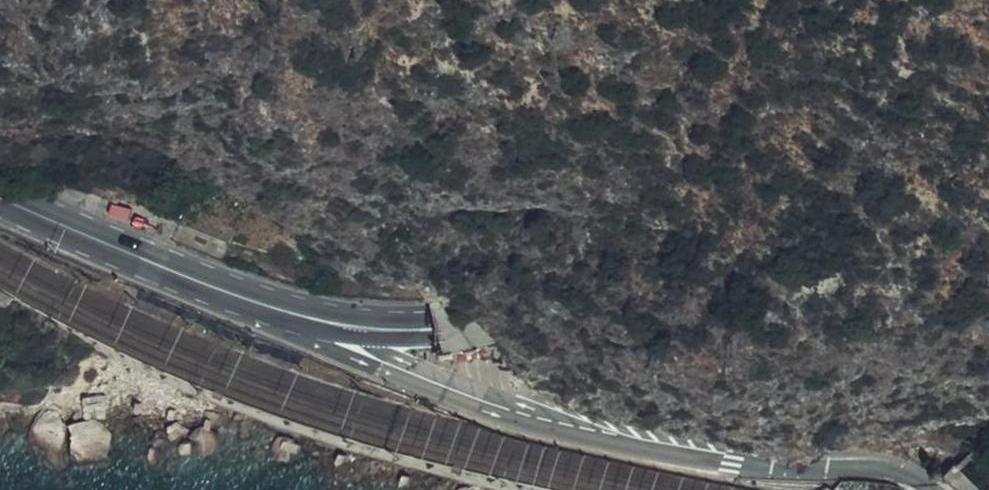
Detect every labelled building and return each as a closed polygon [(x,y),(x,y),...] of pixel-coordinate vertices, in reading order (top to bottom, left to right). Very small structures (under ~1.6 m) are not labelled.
[(120,197),(116,209),(139,218),(143,204),(120,197)]
